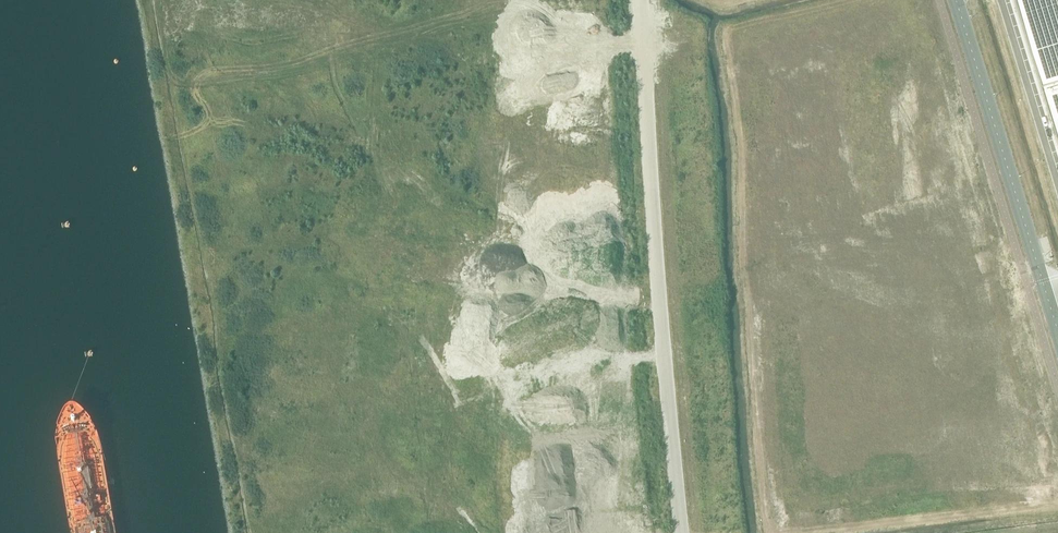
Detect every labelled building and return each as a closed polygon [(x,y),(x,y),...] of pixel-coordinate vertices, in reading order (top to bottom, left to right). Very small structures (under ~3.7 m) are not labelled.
[(1057,165),(1057,0),(1007,0),(1057,165)]
